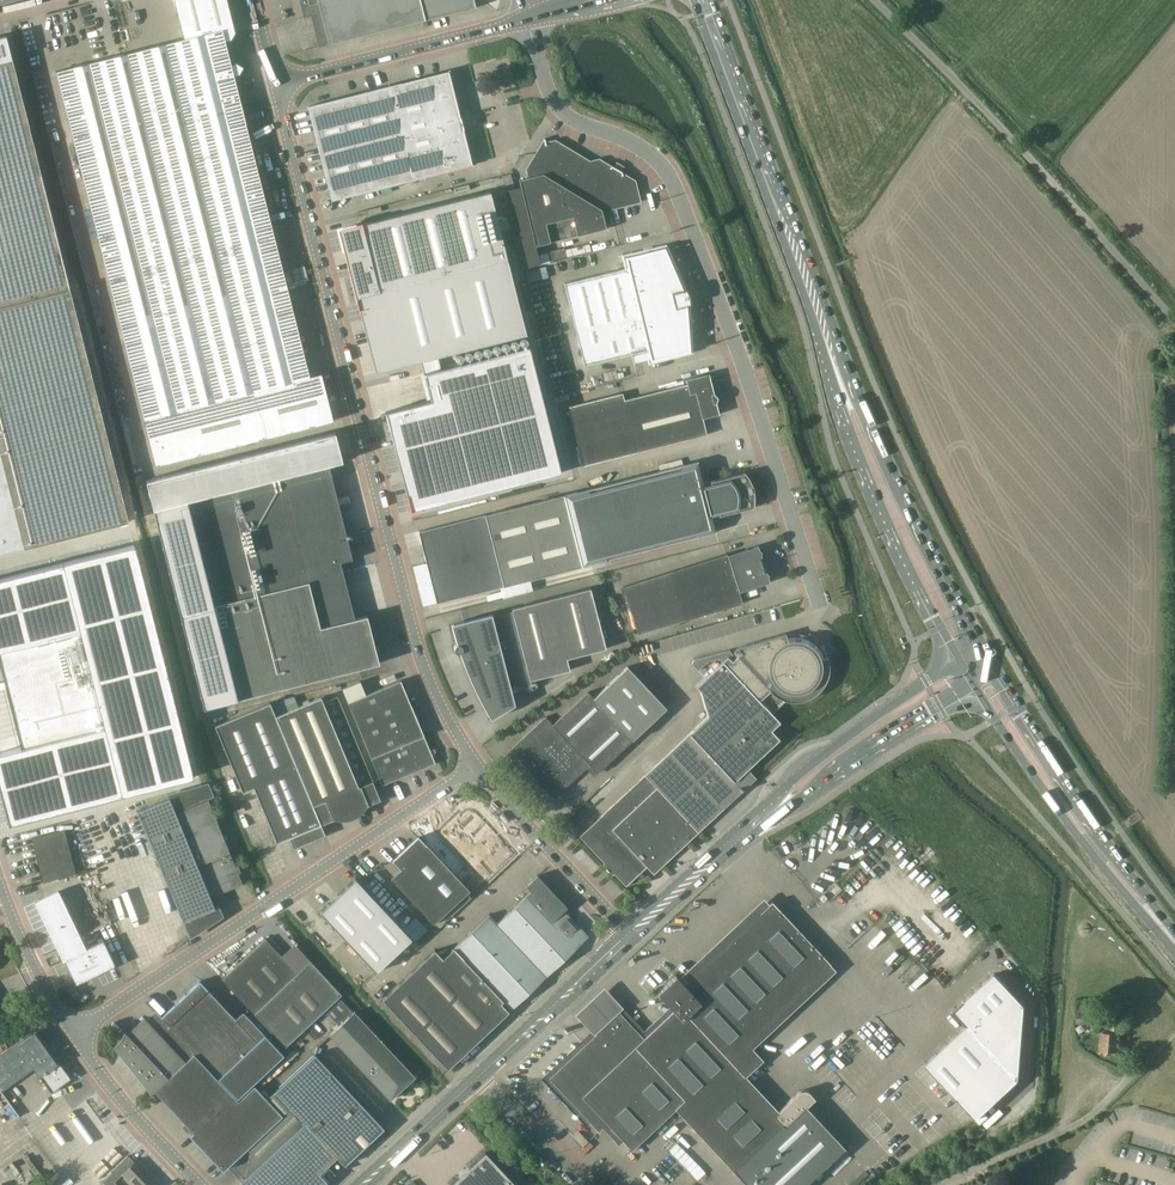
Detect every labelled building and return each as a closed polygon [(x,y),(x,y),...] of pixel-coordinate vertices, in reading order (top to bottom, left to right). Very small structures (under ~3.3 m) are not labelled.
[(225,41),(236,39),(227,0),(173,0),(183,39),(56,71),(93,220),(129,360),(144,419),(155,466),(333,421),(321,374),(310,377),(240,99),(234,76),(239,75),(244,67),(236,63),(230,64),(225,41)] [(475,7),(473,0),(299,0),(304,18),(321,13),(329,44),(475,7)] [(12,59),(6,36),(0,37),(0,554),(128,522),(99,405),(70,289),(12,59)] [(413,180),(425,177),(425,176),(472,165),(448,71),(390,86),(413,179),(413,180)] [(331,200),(386,186),(398,183),(413,179),(390,86),(308,107),(320,154),(331,200)] [(546,144),(544,139),(543,139),(543,140),(526,169),(528,178),(519,180),(520,186),(513,188),(505,190),(502,190),(522,269),(540,265),(538,256),(527,259),(524,249),(548,243),(578,236),(606,229),(601,210),(638,201),(633,182),(598,161),(589,163),(554,142),(546,144)] [(510,175),(502,177),(505,190),(513,188),(510,175)] [(495,188),(336,227),(366,347),(405,337),(411,362),(531,330),(495,188)] [(674,294),(665,255),(637,261),(635,255),(624,258),(626,268),(564,284),(584,366),(631,354),(633,362),(648,358),(649,363),(669,358),(667,350),(687,344),(677,305),(683,303),(681,292),(674,294)] [(430,401),(385,412),(410,511),(560,473),(528,346),(439,369),(436,357),(420,361),(430,401)] [(719,414),(708,374),(685,380),(686,384),(624,400),(622,393),(568,407),(583,466),(707,435),(703,418),(719,414)] [(352,559),(328,465),(341,461),(334,433),(146,481),(180,616),(204,706),(230,701),(378,664),(367,615),(320,627),(306,572),(352,559)] [(683,474),(681,465),(564,495),(581,566),(715,532),(711,516),(718,514),(719,516),(753,507),(754,503),(754,496),(754,493),(753,488),(751,484),(750,481),(744,473),(710,482),(711,484),(704,486),(699,470),(683,474)] [(581,566),(564,495),(418,532),(436,603),(581,566)] [(0,579),(0,664),(3,678),(21,747),(0,753),(0,788),(9,824),(193,777),(134,545),(0,579)] [(762,561),(760,555),(761,552),(759,550),(757,546),(727,555),(726,554),(668,572),(626,586),(641,634),(684,620),(742,603),(738,592),(769,582),(768,578),(768,575),(766,573),(764,568),(766,566),(764,561),(762,561)] [(566,659),(605,649),(590,589),(511,609),(512,611),(464,623),(465,628),(453,631),(456,644),(455,644),(455,645),(454,646),(454,647),(454,648),(454,649),(454,650),(455,652),(456,652),(457,652),(458,652),(459,652),(463,664),(474,661),(484,702),(534,689),(532,680),(569,671),(566,659)] [(707,716),(689,734),(742,791),(743,790),(735,781),(779,739),(771,731),(780,723),(772,714),(786,701),(791,702),(796,702),(800,701),(803,701),(806,700),(809,698),(814,696),(817,693),(819,691),(821,689),(824,685),(826,682),(828,677),(828,674),(829,670),(829,665),(828,661),(827,657),(823,658),(820,653),(817,648),(815,645),(813,644),(815,640),(806,635),(803,639),(800,638),(794,637),(787,638),(785,633),(736,648),(741,652),(732,661),(727,657),(696,686),(700,691),(707,716)] [(667,707),(628,666),(594,698),(587,692),(552,725),(545,716),(509,750),(554,798),(590,765),(597,773),(632,740),(667,707)] [(382,785),(435,763),(423,736),(400,680),(365,695),(360,680),(342,688),(371,758),(382,785)] [(275,716),(321,824),(333,818),(353,818),(367,804),(380,799),(337,697),(323,703),(321,697),(276,716),(275,716)] [(275,716),(276,716),(270,702),(215,726),(243,792),(254,788),(277,843),(290,838),(294,848),(325,835),(321,824),(275,716)] [(579,837),(626,887),(646,867),(653,874),(742,791),(689,734),(579,837)] [(235,866),(229,853),(217,821),(208,799),(202,786),(165,795),(166,798),(137,811),(144,825),(183,921),(215,908),(210,897),(242,884),(238,874),(241,873),(238,865),(235,866)] [(837,838),(861,816),(856,811),(833,833),(837,838)] [(467,853),(439,823),(421,840),(418,837),(392,861),(400,870),(391,879),(433,924),(513,850),(493,829),(467,853)] [(856,854),(878,833),(874,829),(852,850),(856,854)] [(43,882),(76,874),(65,830),(31,838),(43,882)] [(589,936),(564,910),(567,908),(537,876),(526,886),(531,892),(497,923),(489,915),(442,959),(434,950),(382,999),(448,1069),(508,1012),(500,1003),(503,1001),(510,1010),(589,936)] [(413,942),(354,879),(322,909),(380,973),(413,942)] [(32,885),(20,888),(23,902),(35,899),(32,885)] [(65,960),(86,948),(58,891),(35,902),(63,961),(65,960)] [(619,1012),(595,1035),(548,1078),(598,1132),(602,1128),(618,1145),(623,1141),(631,1150),(675,1109),(746,1184),(806,1184),(844,1149),(806,1108),(815,1100),(807,1091),(803,1090),(799,1091),(777,1111),(745,1076),(763,1060),(752,1049),(835,971),(830,965),(830,964),(772,902),(684,985),(675,976),(657,993),(673,1011),(644,1039),(619,1012)] [(298,973),(265,938),(222,979),(254,1014),(254,1013),(286,1047),(342,994),(310,961),(298,973)] [(86,948),(65,960),(76,984),(115,965),(103,940),(86,948)] [(966,1026),(925,1065),(976,1120),(1018,1080),(1023,1006),(994,974),(953,1012),(966,1026)] [(238,1101),(246,1094),(241,1087),(271,1058),(279,1050),(243,1012),(236,1019),(200,981),(161,1017),(238,1101)] [(576,1015),(595,1035),(619,1012),(622,1009),(603,989),(576,1015)] [(121,1040),(113,1047),(186,1124),(193,1132),(191,1134),(190,1136),(223,1171),(282,1115),(254,1086),(246,1094),(238,1101),(161,1017),(156,1011),(146,1020),(145,1018),(127,1034),(125,1032),(121,1040)] [(390,1100),(415,1077),(354,1011),(328,1035),(390,1100)] [(1095,1025),(1095,1014),(1076,1013),(1076,1024),(1095,1025)] [(828,1034),(837,1021),(831,1017),(822,1030),(828,1034)] [(1120,1036),(1122,1018),(1112,1017),(1111,1033),(1103,1032),(1101,1051),(1115,1052),(1117,1036),(1120,1036)] [(828,1050),(846,1022),(840,1018),(822,1046),(828,1050)] [(868,1043),(874,1036),(863,1026),(857,1032),(868,1043)] [(35,1029),(16,1043),(0,1055),(0,1104),(11,1120),(18,1115),(1,1090),(33,1067),(51,1093),(71,1079),(35,1029)] [(384,1128),(315,1054),(275,1091),(305,1123),(241,1182),(244,1184),(323,1184),(327,1181),(319,1173),(337,1157),(345,1165),(384,1128)] [(942,1089),(932,1078),(926,1083),(936,1094),(942,1089)] [(186,1124),(182,1128),(188,1133),(189,1132),(191,1134),(193,1132),(186,1124)] [(582,1147),(588,1142),(578,1131),(572,1137),(582,1147)] [(484,1152),(451,1184),(515,1184),(484,1152)] [(127,1156),(101,1181),(104,1184),(116,1184),(114,1182),(122,1174),(133,1184),(159,1184),(161,1183),(138,1159),(134,1163),(127,1156)] [(549,1179),(554,1174),(548,1168),(543,1173),(549,1179)]
